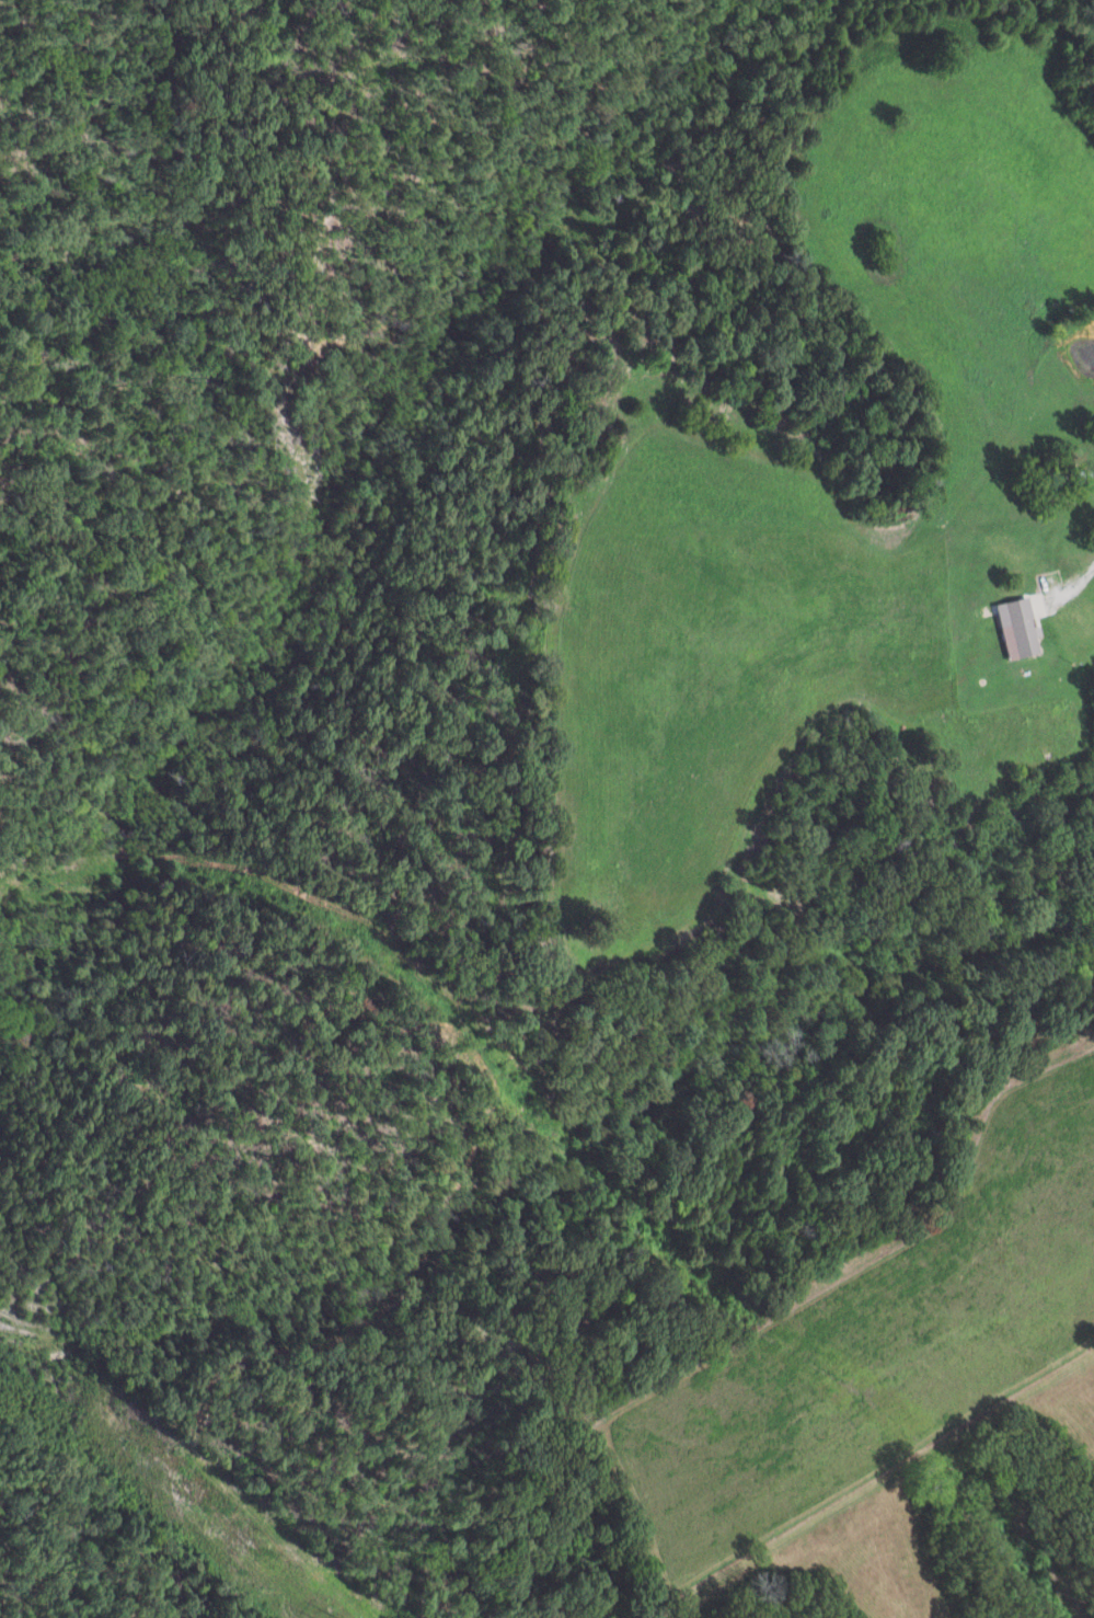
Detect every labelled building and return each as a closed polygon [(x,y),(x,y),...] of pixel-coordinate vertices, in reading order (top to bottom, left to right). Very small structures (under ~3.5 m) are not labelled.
[(1011,661),(1042,653),(1038,637),(1044,636),(1041,625),(1037,626),(1030,597),(997,605),(1011,661)]
